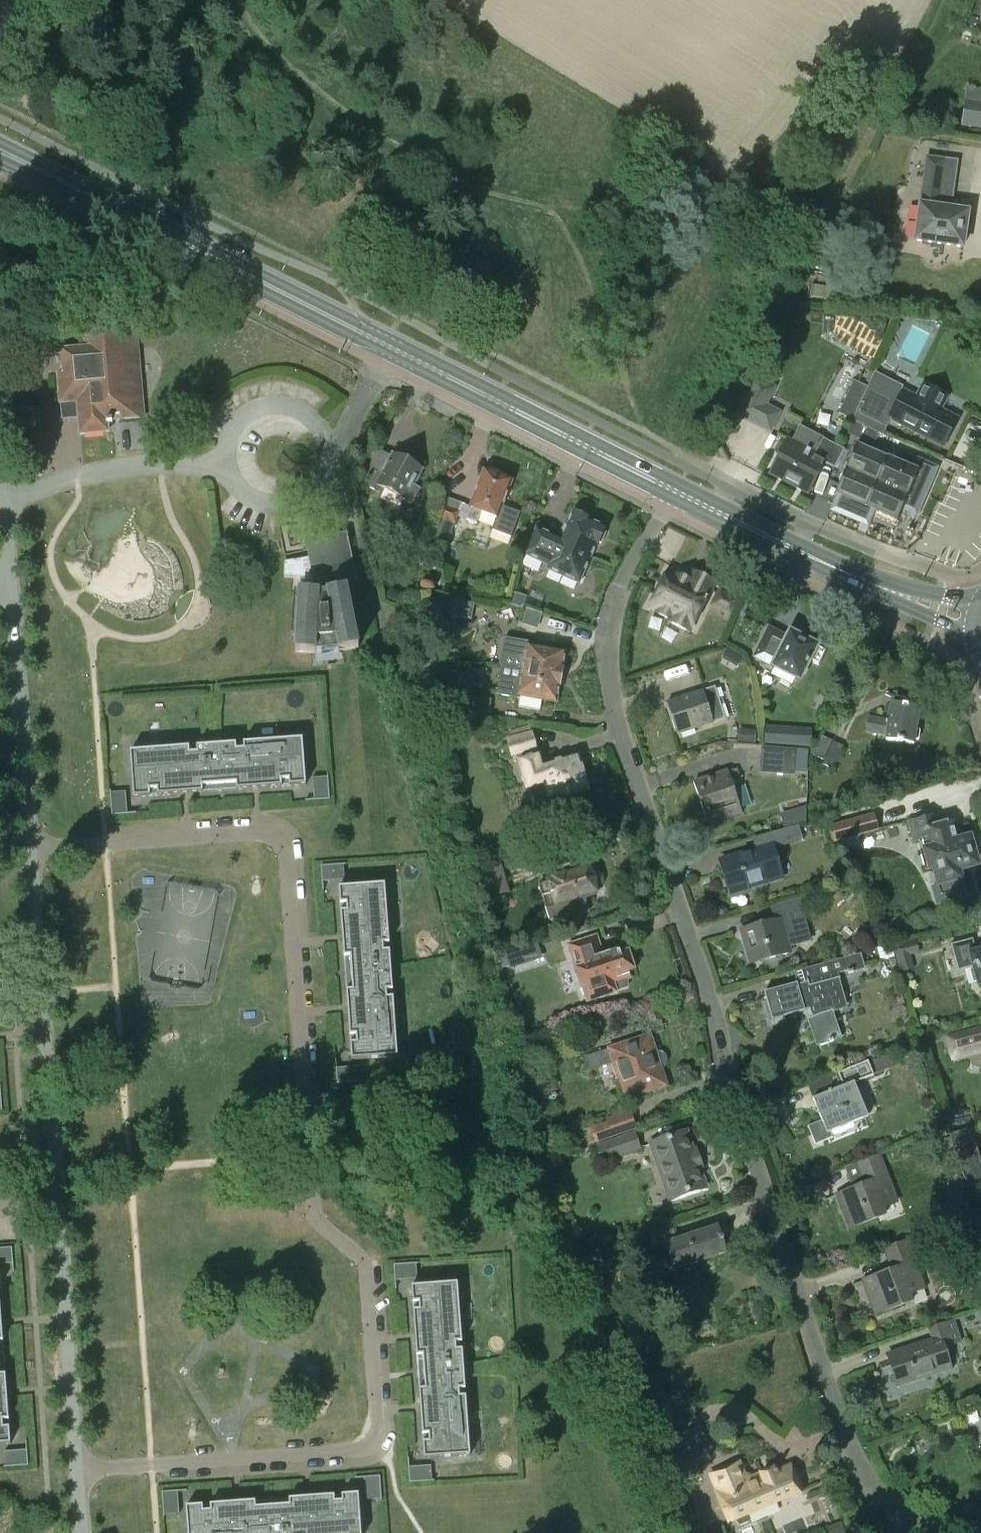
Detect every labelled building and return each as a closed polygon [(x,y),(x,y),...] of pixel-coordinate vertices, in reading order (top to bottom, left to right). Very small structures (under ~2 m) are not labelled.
[(980,130),(980,89),(967,87),(961,128),(980,130)] [(967,211),(949,209),(956,161),(926,157),(915,240),(962,247),(967,211)] [(61,351),(63,374),(58,374),(60,404),(64,404),(64,410),(71,416),(78,416),(80,434),(108,432),(107,424),(113,424),(113,420),(144,418),(136,331),(89,336),(89,339),(83,340),(84,349),(61,351)] [(956,418),(940,410),(946,398),(922,385),(916,397),(903,391),(896,403),(867,388),(855,412),(886,427),(890,418),(902,424),(901,426),(942,446),(956,418)] [(770,431),(779,413),(761,404),(752,422),(770,431)] [(878,434),(852,421),(846,434),(873,446),(878,434)] [(769,475),(808,495),(824,462),(835,468),(844,449),(822,438),(822,439),(799,427),(792,442),(787,439),(769,475)] [(917,459),(917,458),(912,470),(856,446),(834,495),(866,508),(866,507),(896,520),(897,521),(901,510),(915,516),(937,468),(917,459)] [(420,490),(412,486),(421,469),(419,468),(420,465),(410,460),(409,462),(394,455),(392,460),(377,452),(368,468),(375,472),(367,487),(376,492),(378,488),(412,505),(420,490)] [(492,530),(510,537),(519,513),(501,506),(510,481),(483,471),(469,508),(470,509),(466,520),(476,524),(480,512),(496,518),(492,530)] [(938,488),(944,490),(947,482),(941,480),(938,488)] [(434,544),(445,546),(461,506),(445,500),(438,518),(434,544)] [(525,555),(550,566),(548,569),(578,583),(595,545),(597,546),(604,529),(587,522),(588,520),(573,514),(561,542),(536,531),(525,555)] [(299,592),(296,653),(316,654),(339,653),(358,649),(346,589),(342,590),(340,584),(356,581),(346,536),(323,541),(325,548),(308,551),(310,558),(285,564),(284,578),(300,579),(299,592)] [(669,622),(689,632),(700,610),(701,610),(711,591),(710,590),(713,584),(693,574),(689,582),(678,577),(677,579),(667,573),(649,607),(658,612),(657,614),(670,620),(669,622)] [(523,609),(527,597),(515,593),(511,605),(523,609)] [(737,601),(732,598),(722,618),(727,621),(737,601)] [(448,616),(471,620),(473,604),(451,600),(448,616)] [(526,610),(522,624),(536,628),(540,614),(526,610)] [(789,633),(772,667),(768,676),(780,682),(784,673),(799,681),(809,661),(818,666),(825,652),(816,647),(814,645),(814,644),(814,642),(813,640),(812,639),(811,638),(809,637),(808,637),(806,637),(805,638),(804,639),(803,640),(789,633)] [(506,639),(501,667),(561,677),(562,668),(561,667),(563,652),(529,647),(530,643),(506,639)] [(429,655),(416,655),(416,670),(429,670),(429,655)] [(559,687),(561,677),(501,667),(495,695),(519,700),(518,707),(539,711),(542,699),(555,701),(558,687),(559,687)] [(670,691),(696,685),(694,675),(667,681),(670,691)] [(667,702),(677,735),(725,719),(714,687),(667,702)] [(885,740),(913,745),(913,741),(918,740),(919,732),(915,730),(919,709),(891,704),(888,721),(867,717),(865,732),(886,736),(885,740)] [(810,748),(811,730),(765,728),(763,745),(810,748)] [(508,740),(512,756),(536,749),(531,733),(508,740)] [(813,756),(823,760),(831,741),(821,737),(813,756)] [(306,786),(303,739),(289,741),(265,743),(265,749),(169,756),(168,750),(144,752),(144,751),(130,752),(134,798),(306,786)] [(822,765),(833,770),(843,747),(832,742),(822,765)] [(764,772),(796,774),(797,749),(765,748),(764,772)] [(521,761),(528,788),(535,786),(540,802),(549,799),(549,800),(586,790),(577,757),(540,768),(537,756),(521,761)] [(702,810),(707,825),(741,814),(732,785),(741,783),(736,769),(728,772),(693,783),(702,810)] [(330,800),(328,776),(328,782),(314,783),(314,779),(313,779),(314,800),(306,801),(306,802),(330,800)] [(128,814),(126,792),(125,792),(126,796),(111,797),(111,791),(110,791),(112,816),(136,814),(136,813),(128,814)] [(829,828),(831,837),(833,843),(878,830),(873,815),(829,828)] [(924,850),(919,852),(925,871),(933,869),(941,898),(963,892),(957,871),(972,867),(976,862),(971,843),(965,840),(960,841),(955,825),(947,827),(946,824),(939,826),(936,815),(908,822),(913,843),(922,841),(924,850)] [(773,833),(777,845),(801,837),(798,826),(773,833)] [(720,861),(729,892),(744,887),(745,889),(781,879),(771,846),(720,861)] [(472,870),(483,902),(508,894),(497,862),(472,870)] [(546,881),(547,884),(538,887),(549,922),(571,915),(572,918),(573,919),(574,920),(576,921),(578,922),(579,922),(580,922),(583,922),(583,921),(585,920),(586,919),(587,918),(588,917),(588,914),(588,913),(583,898),(595,894),(593,888),(596,885),(596,881),(595,878),(593,875),(588,874),(586,867),(576,871),(572,862),(555,867),(559,877),(546,881)] [(341,880),(340,866),(346,866),(346,865),(321,867),(323,891),(324,891),(323,882),(345,881),(345,880),(341,880)] [(389,1020),(382,923),(387,923),(386,899),(385,885),(339,888),(352,1061),(398,1057),(397,1044),(396,1044),(395,1020),(389,1020)] [(787,945),(810,939),(798,899),(770,907),(774,922),(740,931),(749,964),(790,953),(787,945)] [(571,967),(577,986),(580,985),(586,1002),(617,992),(617,991),(627,987),(627,979),(629,979),(627,972),(633,970),(627,953),(620,956),(619,953),(617,953),(616,950),(598,957),(592,939),(569,946),(575,966),(571,967)] [(912,970),(908,956),(919,953),(916,940),(894,946),(901,972),(912,970)] [(508,966),(509,968),(524,964),(522,958),(538,953),(535,943),(504,952),(508,966)] [(970,954),(968,946),(951,951),(957,973),(960,975),(975,971),(978,984),(980,983),(980,951),(970,954)] [(508,966),(504,952),(497,955),(501,968),(508,966)] [(852,956),(848,958),(804,970),(807,981),(765,993),(772,1020),(809,1010),(821,1046),(830,1043),(829,1041),(841,1037),(830,1006),(837,1004),(830,976),(855,969),(852,956)] [(955,1037),(960,1051),(980,1045),(980,1030),(955,1037)] [(609,1050),(586,1058),(590,1069),(613,1062),(625,1099),(665,1086),(660,1070),(662,1069),(663,1067),(665,1065),(665,1062),(665,1059),(664,1056),(662,1054),(659,1053),(657,1053),(654,1053),(649,1037),(609,1049),(609,1050)] [(356,1083),(355,1068),(359,1068),(359,1067),(337,1069),(336,1060),(335,1060),(337,1085),(362,1083),(362,1082),(356,1083)] [(812,1100),(821,1121),(807,1127),(815,1145),(832,1138),(830,1132),(866,1117),(858,1098),(859,1098),(854,1084),(873,1076),(867,1062),(837,1074),(843,1087),(812,1100)] [(608,1124),(590,1129),(595,1144),(636,1131),(630,1112),(606,1120),(608,1124)] [(651,1143),(671,1201),(705,1189),(685,1132),(651,1143)] [(966,1190),(980,1185),(980,1169),(970,1132),(951,1137),(966,1190)] [(597,1147),(602,1162),(629,1153),(623,1137),(597,1147)] [(878,1218),(875,1211),(896,1202),(878,1155),(855,1164),(864,1185),(835,1196),(848,1230),(878,1218)] [(651,1233),(656,1248),(664,1245),(673,1270),(726,1253),(722,1240),(724,1240),(722,1236),(721,1236),(717,1226),(677,1239),(672,1225),(651,1233)] [(902,1297),(924,1288),(906,1241),(884,1249),(892,1270),(862,1281),(875,1315),(905,1304),(902,1297)] [(12,1248),(0,1249),(0,1265),(12,1264),(13,1273),(14,1272),(12,1248)] [(413,1279),(412,1265),(418,1264),(394,1265),(395,1290),(396,1290),(396,1281),(417,1280),(417,1279),(413,1279)] [(461,1419),(454,1322),(460,1321),(458,1297),(459,1297),(458,1284),(411,1287),(424,1459),(470,1456),(469,1443),(467,1418),(461,1419)] [(0,1301),(0,1445),(10,1444),(0,1301)] [(943,1348),(960,1343),(953,1321),(929,1329),(933,1341),(887,1356),(897,1386),(950,1369),(943,1348)] [(661,1444),(676,1478),(694,1470),(679,1436),(661,1444)] [(28,1466),(26,1441),(26,1442),(26,1450),(4,1452),(5,1453),(9,1452),(10,1466),(4,1467),(4,1468),(28,1466)] [(428,1481),(427,1467),(431,1467),(431,1466),(409,1467),(408,1459),(407,1459),(409,1483),(434,1482),(434,1481),(428,1481)] [(734,1521),(739,1526),(747,1522),(747,1515),(801,1492),(790,1467),(776,1472),(776,1471),(774,1472),(773,1469),(742,1482),(735,1465),(711,1475),(718,1492),(716,1493),(728,1523),(734,1521)] [(381,1501),(380,1477),(355,1478),(355,1479),(364,1478),(365,1500),(366,1500),(366,1496),(380,1495),(381,1501)] [(179,1515),(178,1493),(186,1492),(186,1491),(162,1493),(163,1517),(164,1517),(164,1512),(178,1511),(178,1515),(179,1515)] [(358,1494),(186,1507),(188,1532),(361,1532),(358,1494)] [(828,1532),(843,1532),(844,1532),(840,1522),(826,1527),(828,1532)]
